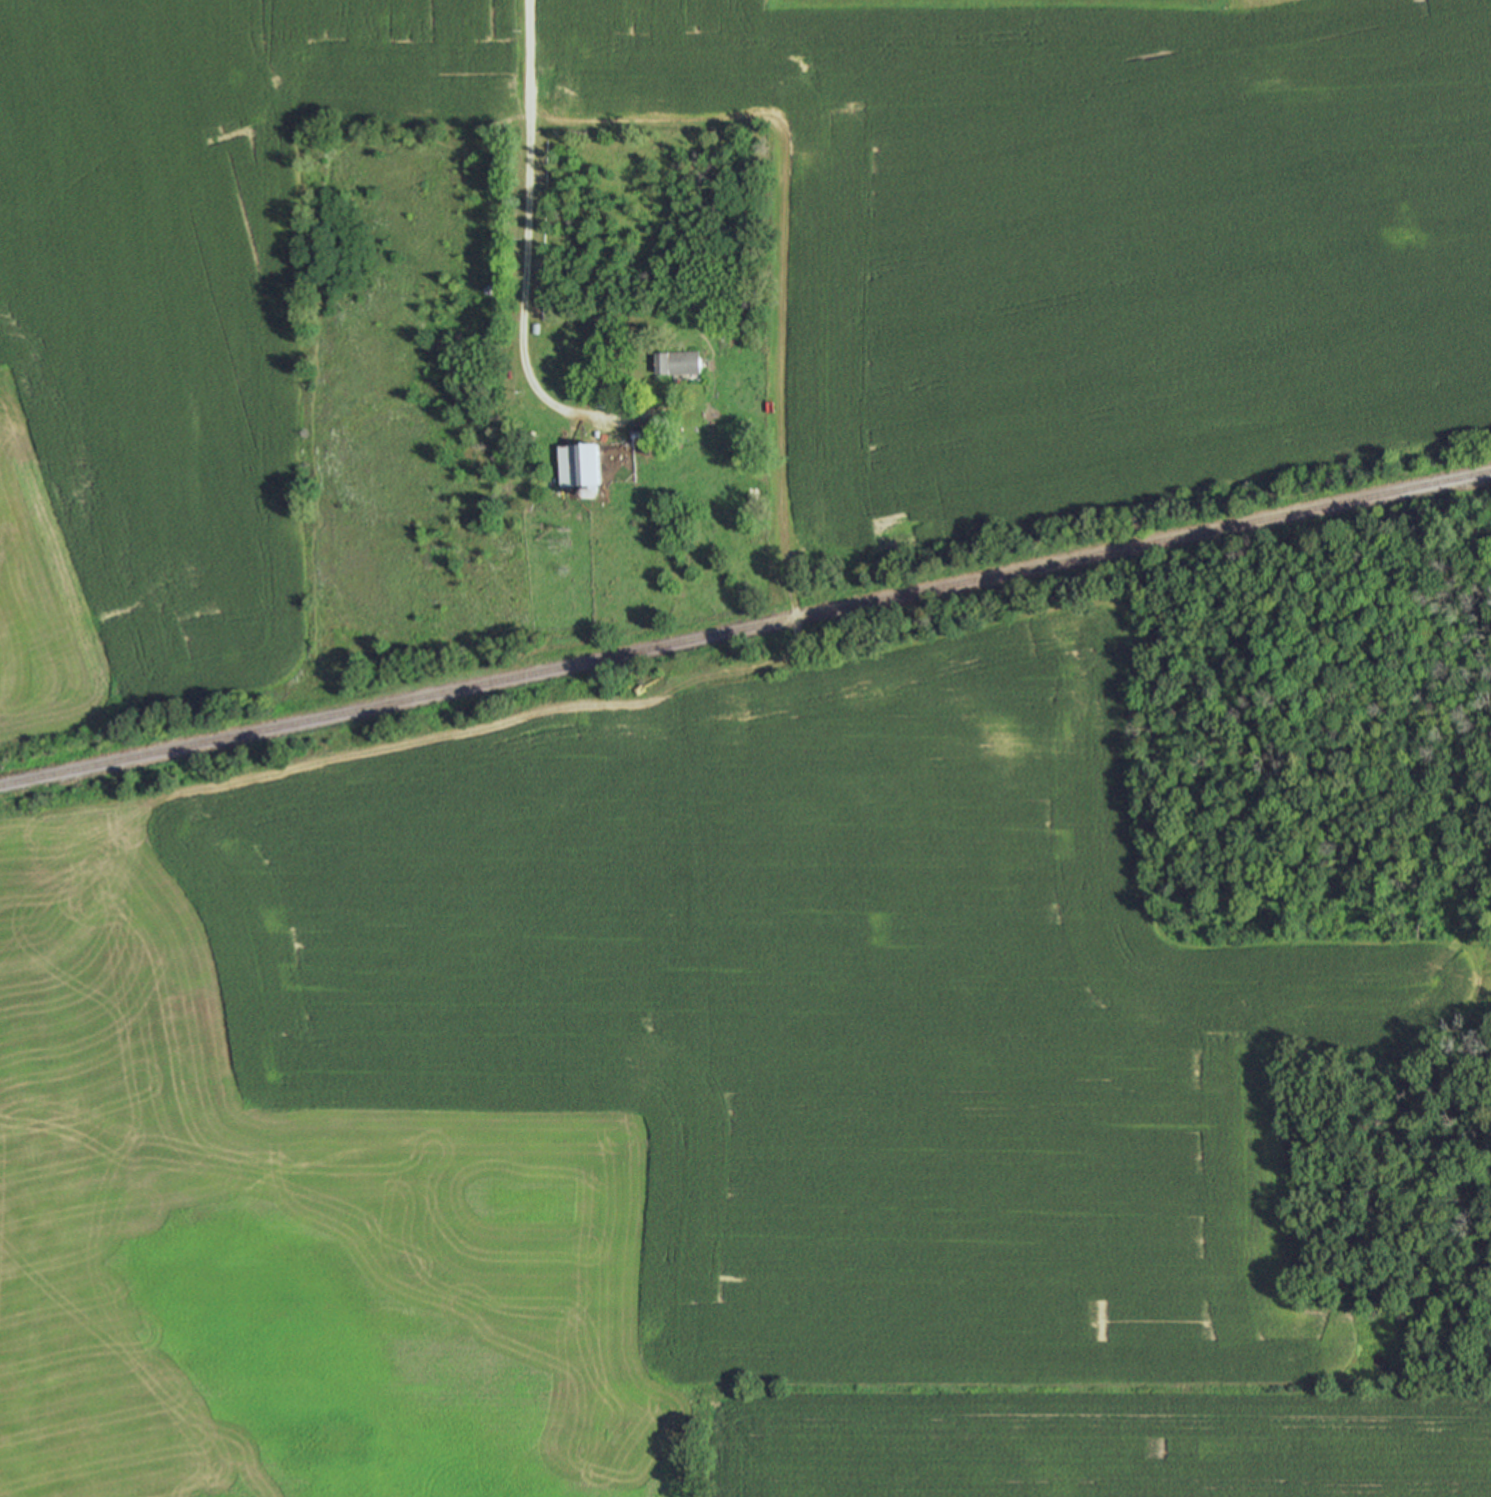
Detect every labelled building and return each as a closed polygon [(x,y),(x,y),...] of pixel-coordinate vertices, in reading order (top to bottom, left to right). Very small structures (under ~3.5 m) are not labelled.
[(698,351),(652,352),(653,375),(698,374),(698,351)] [(596,445),(597,486),(558,488),(556,447),(596,445)]
